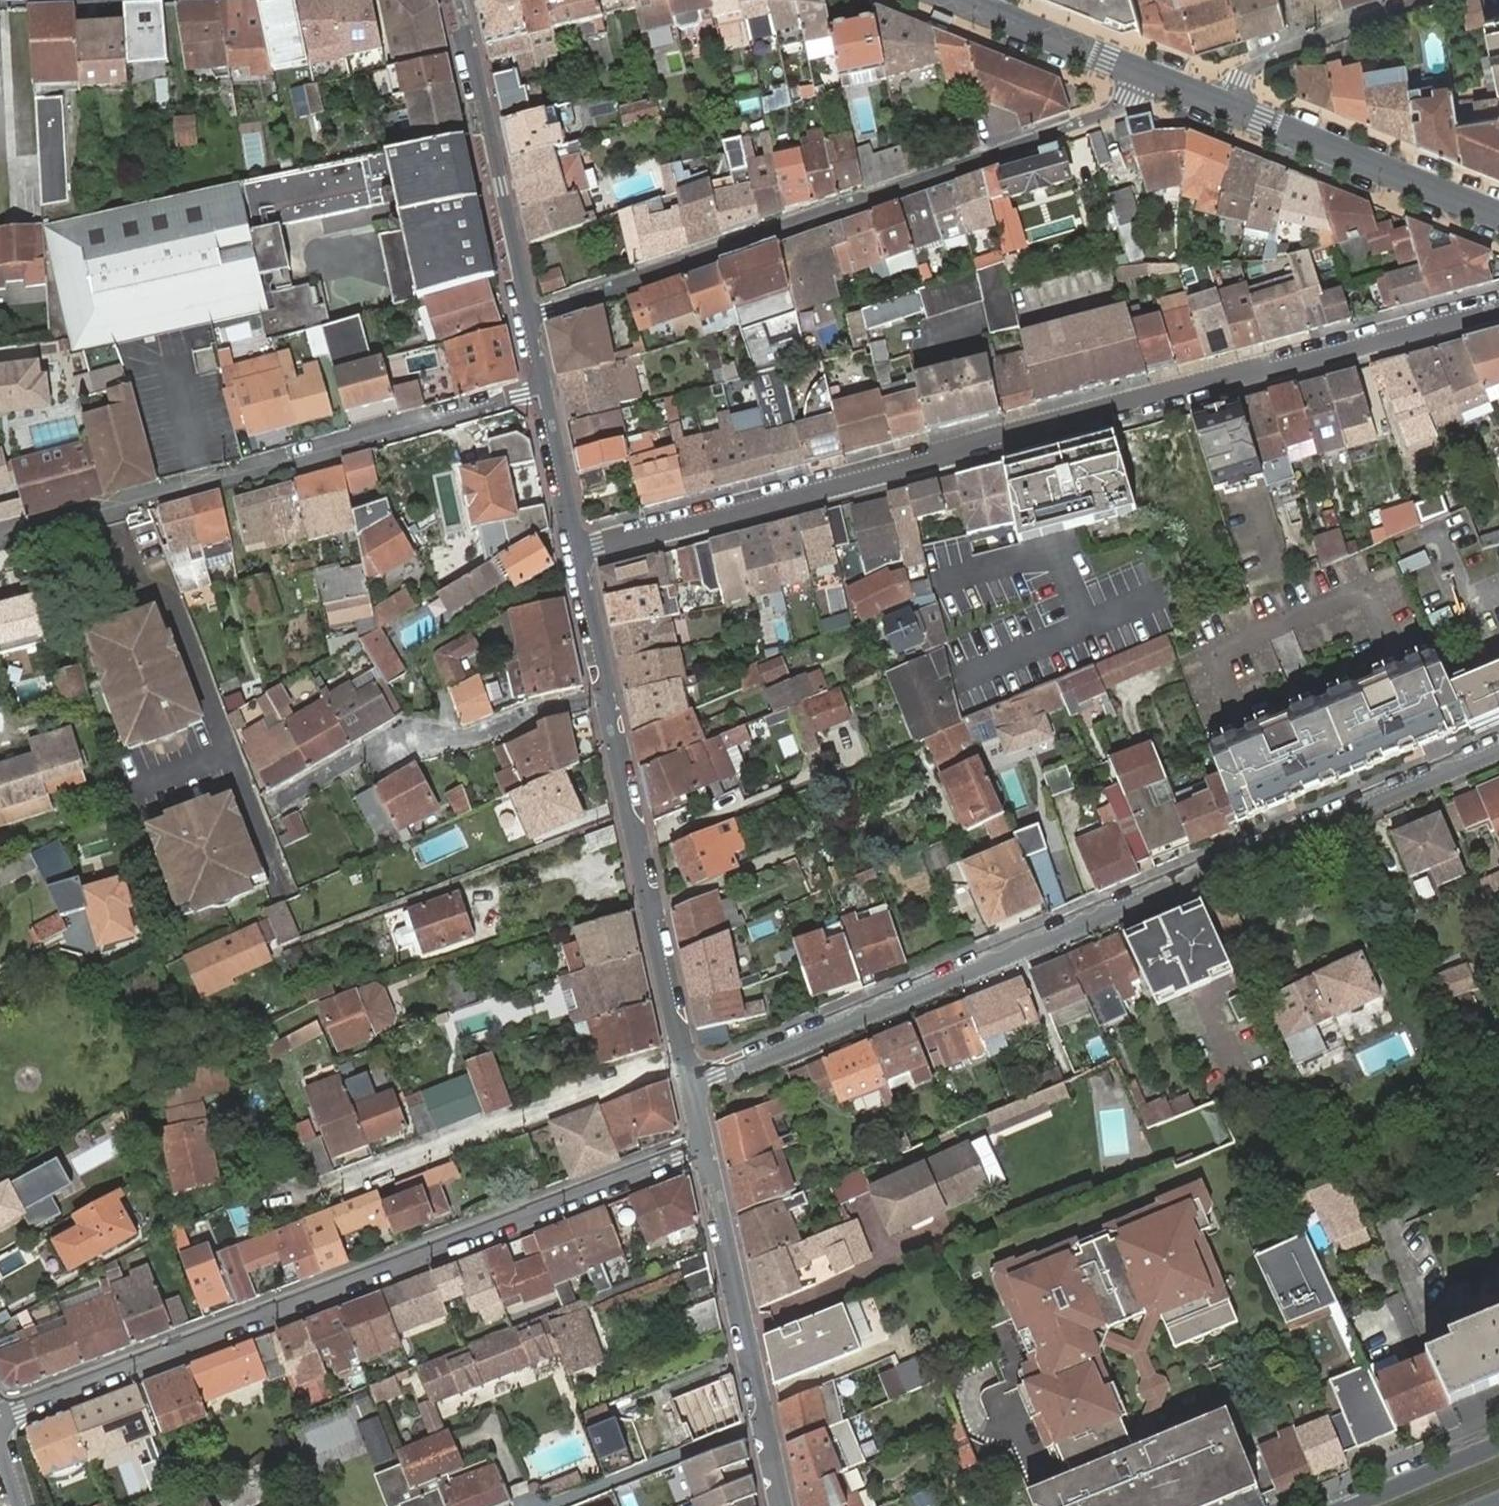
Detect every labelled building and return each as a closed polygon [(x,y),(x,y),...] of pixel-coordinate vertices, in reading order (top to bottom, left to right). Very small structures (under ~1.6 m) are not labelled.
[(220,1),(227,52),(228,57),(230,68),(249,65),(251,74),(274,70),(258,0),(235,0),(220,1)] [(274,70),(310,63),(297,0),(258,0),(274,70)] [(310,63),(311,67),(383,52),(377,0),(297,0),(310,63)] [(449,56),(438,3),(434,0),(394,0),(407,64),(449,56)] [(523,0),(477,0),(490,60),(514,55),(517,70),(494,77),(498,96),(504,123),(548,111),(545,99),(541,83),(538,68),(523,0)] [(554,29),(548,0),(523,0),(538,68),(548,65),(544,48),(558,44),(554,29)] [(605,23),(600,0),(548,0),(554,29),(596,20),(600,34),(607,32),(605,23)] [(641,25),(635,0),(600,0),(605,23),(616,20),(632,16),(634,26),(641,25)] [(677,27),(677,24),(671,0),(635,0),(641,25),(643,32),(647,49),(681,41),(677,27)] [(677,27),(684,30),(700,26),(704,21),(701,9),(714,7),(712,0),(671,0),(677,24),(677,27)] [(714,7),(721,41),(733,38),(731,30),(730,23),(746,20),(741,0),(712,0),(714,7)] [(746,20),(747,27),(750,38),(777,31),(770,0),(741,0),(746,20)] [(804,27),(798,0),(770,0),(777,31),(777,32),(804,27)] [(833,37),(832,27),(826,0),(798,0),(804,27),(807,43),(833,37)] [(1093,13),(1099,0),(1065,0),(1064,1),(1093,13)] [(1093,13),(1096,15),(1102,0),(1099,0),(1093,13)] [(1138,26),(1130,0),(1102,0),(1096,15),(1131,28),(1138,26)] [(1142,25),(1135,0),(1130,0),(1138,26),(1142,25)] [(1197,53),(1181,0),(1135,0),(1142,25),(1145,34),(1195,54),(1197,53)] [(1197,53),(1244,39),(1232,0),(1181,0),(1197,53)] [(1244,39),(1286,26),(1281,0),(1232,0),(1244,39)] [(1303,20),(1299,0),(1282,0),(1287,23),(1303,20)] [(1342,8),(1367,0),(1340,0),(1342,8)] [(1485,20),(1482,0),(1461,0),(1466,24),(1485,20)] [(166,1),(125,4),(126,30),(128,64),(170,62),(166,1)] [(220,1),(177,2),(187,70),(211,66),(216,79),(231,76),(230,68),(228,57),(227,52),(220,1)] [(933,29),(873,4),(875,18),(888,79),(943,63),(933,29)] [(76,6),(31,8),(35,85),(81,79),(78,26),(76,6)] [(1485,20),(1498,85),(1498,17),(1485,20)] [(883,91),(890,90),(888,79),(875,18),(832,27),(833,37),(844,87),(845,89),(851,87),(848,77),(879,71),(883,91)] [(78,26),(81,79),(81,85),(129,83),(128,64),(126,30),(109,31),(102,31),(95,32),(95,24),(78,26)] [(969,43),(933,29),(943,63),(954,100),(960,98),(958,91),(981,85),(969,43)] [(594,72),(615,68),(607,32),(600,34),(587,37),(594,72)] [(1069,111),(1059,79),(1037,70),(969,43),(981,85),(985,99),(1011,110),(1017,113),(1022,128),(1069,111)] [(395,98),(409,94),(455,85),(449,56),(407,64),(389,68),(395,98)] [(1363,71),(1362,64),(1355,65),(1356,72),(1344,75),(1340,61),(1327,64),(1338,111),(1371,124),(1365,85),(1363,71)] [(1297,65),(1298,95),(1338,111),(1327,64),(1297,65)] [(1365,85),(1371,124),(1414,141),(1410,89),(1406,65),(1363,71),(1365,85)] [(312,115),(319,114),(324,113),(317,84),(306,86),(312,115)] [(420,146),(461,137),(466,136),(455,85),(409,94),(420,146)] [(766,115),(792,105),(788,85),(774,89),(776,96),(763,100),(766,115)] [(1410,89),(1414,141),(1463,162),(1458,123),(1453,87),(1435,90),(1436,96),(1424,99),(1422,87),(1410,89)] [(556,109),(572,104),(569,93),(545,99),(548,111),(556,109)] [(38,121),(43,207),(69,202),(62,97),(36,99),(38,121)] [(1463,162),(1498,175),(1498,97),(1475,101),(1478,119),(1458,123),(1463,162)] [(629,127),(662,117),(658,99),(624,107),(629,127)] [(564,146),(556,109),(548,111),(504,123),(512,161),(553,149),(564,146)] [(308,116),(314,141),(325,139),(319,114),(312,115),(308,116)] [(194,116),(174,118),(176,145),(196,143),(194,116)] [(1155,138),(1151,116),(1128,121),(1137,149),(1140,159),(1150,192),(1183,185),(1188,131),(1155,138)] [(960,122),(969,153),(986,147),(981,140),(974,118),(960,122)] [(1137,149),(1128,121),(1115,126),(1123,153),(1137,149)] [(743,138),(761,221),(787,211),(776,158),(770,134),(762,136),(765,148),(766,147),(768,155),(769,159),(757,162),(756,157),(752,138),(748,123),(740,125),(743,138)] [(802,152),(812,202),(838,193),(826,140),(824,130),(809,133),(812,146),(801,148),(802,152)] [(1111,162),(1101,131),(1089,135),(1099,166),(1111,162)] [(1234,149),(1188,131),(1183,185),(1183,196),(1201,200),(1199,210),(1218,215),(1234,149)] [(826,140),(838,193),(863,184),(854,134),(826,140)] [(461,137),(470,179),(475,178),(466,136),(461,137)] [(480,198),(471,199),(469,187),(472,187),(470,179),(461,137),(420,146),(387,152),(389,161),(288,183),(286,173),(245,181),(242,182),(252,233),(261,231),(283,226),(384,204),(381,190),(394,187),(403,229),(379,234),(395,306),(420,299),(427,296),(486,279),(490,278),(486,260),(489,260),(480,215),(483,215),(480,198)] [(712,182),(723,234),(761,221),(743,138),(724,142),(727,153),(732,177),(712,182)] [(568,144),(564,146),(553,149),(512,161),(523,209),(587,191),(589,190),(579,156),(575,143),(568,144)] [(1262,161),(1234,149),(1218,215),(1248,222),(1262,161)] [(1002,172),(1000,166),(984,172),(991,202),(1007,197),(1008,198),(1029,192),(1029,193),(1050,187),(1050,185),(1071,179),(1062,150),(1040,157),(1041,161),(1002,172)] [(776,158),(787,211),(812,202),(802,152),(776,158)] [(680,201),(690,246),(723,234),(713,189),(694,196),(690,182),(689,175),(683,176),(679,161),(672,163),(672,166),(674,174),(678,193),(680,201)] [(1290,172),(1262,161),(1248,222),(1245,236),(1269,241),(1265,260),(1278,260),(1277,243),(1277,228),(1279,219),(1290,172)] [(678,193),(674,174),(672,166),(664,168),(670,195),(678,193)] [(991,202),(984,172),(956,182),(965,221),(973,218),(975,225),(988,221),(985,214),(993,211),(991,202)] [(1318,183),(1290,172),(1279,219),(1322,230),(1320,250),(1329,247),(1335,245),(1318,183)] [(710,175),(690,182),(694,196),(713,189),(712,182),(710,175)] [(475,178),(470,179),(472,187),(469,187),(471,199),(480,198),(475,178)] [(70,352),(261,313),(257,286),(274,283),(273,277),(292,273),(283,226),(261,231),(252,233),(242,182),(89,215),(47,226),(70,352)] [(965,221),(956,182),(928,192),(944,240),(950,238),(949,232),(960,229),(962,235),(967,233),(965,221)] [(1371,204),(1318,183),(1335,245),(1339,244),(1373,235),(1378,253),(1396,247),(1401,264),(1419,260),(1410,229),(1395,233),(1392,223),(1378,227),(1371,204)] [(1130,188),(1109,195),(1129,256),(1131,263),(1144,258),(1132,223),(1140,220),(1130,188)] [(523,209),(530,244),(597,221),(587,191),(523,209)] [(944,240),(928,192),(899,202),(914,250),(916,255),(945,246),(944,240)] [(631,248),(635,265),(690,246),(680,201),(672,204),(674,209),(662,211),(660,199),(622,212),(631,248)] [(914,250),(899,202),(871,212),(887,260),(914,250)] [(887,260),(871,212),(843,222),(848,243),(854,270),(887,260)] [(496,273),(483,215),(480,215),(489,260),(486,260),(490,278),(496,276),(496,273)] [(1410,229),(1419,260),(1420,265),(1422,272),(1431,298),(1492,282),(1488,265),(1493,253),(1450,236),(1454,247),(1434,253),(1430,239),(1434,229),(1407,219),(1410,229)] [(848,243),(843,222),(781,244),(788,277),(793,295),(835,281),(841,279),(843,278),(837,247),(848,243)] [(44,223),(37,225),(37,229),(38,260),(46,260),(44,228),(44,223)] [(46,288),(46,260),(38,260),(37,229),(37,225),(23,226),(9,227),(9,232),(0,233),(0,289),(7,288),(7,282),(28,280),(28,287),(46,288)] [(950,238),(944,240),(945,246),(946,248),(969,241),(967,233),(962,235),(960,229),(949,232),(950,238)] [(788,277),(781,244),(720,265),(731,297),(734,309),(740,324),(741,324),(757,374),(784,367),(808,360),(796,310),(793,295),(788,277)] [(916,255),(914,250),(887,260),(892,275),(919,266),(916,255)] [(973,261),(976,271),(1005,261),(1002,251),(973,261)] [(1322,298),(1308,253),(1289,257),(1294,274),(1311,330),(1330,325),(1353,319),(1344,291),(1322,298)] [(1117,268),(1132,266),(1131,263),(1129,256),(1114,260),(1117,268)] [(899,298),(863,310),(868,329),(927,310),(929,318),(984,300),(991,333),(1020,326),(1010,285),(1005,261),(976,271),(956,278),(928,288),(913,293),(899,298)] [(952,268),(956,278),(976,271),(973,261),(952,268)] [(731,297),(720,265),(685,278),(696,310),(700,321),(702,325),(705,336),(717,332),(740,324),(734,309),(731,297)] [(929,265),(920,268),(923,274),(928,288),(936,285),(929,265)] [(1147,265),(1132,266),(1117,268),(1121,281),(1150,274),(1147,265)] [(1389,303),(1391,309),(1431,298),(1422,272),(1416,269),(1388,276),(1389,279),(1394,297),(1391,298),(1393,302),(1389,303)] [(559,272),(541,280),(546,291),(564,284),(559,272)] [(909,279),(913,293),(928,288),(923,274),(909,279)] [(1311,330),(1294,274),(1249,288),(1265,342),(1311,330)] [(696,310),(685,278),(628,297),(640,330),(656,325),(672,319),(677,333),(702,325),(700,321),(696,310)] [(1210,296),(1190,302),(1192,308),(1208,358),(1236,350),(1218,294),(1213,278),(1206,281),(1210,296)] [(1386,304),(1389,303),(1393,302),(1391,298),(1394,297),(1389,279),(1380,282),(1386,304)] [(428,299),(427,296),(420,299),(422,308),(430,306),(440,338),(500,319),(488,281),(428,299)] [(835,281),(793,295),(796,310),(840,295),(838,291),(835,281)] [(283,306),(279,282),(274,283),(257,286),(261,313),(261,317),(265,337),(269,343),(274,342),(293,336),(309,331),(323,327),(331,325),(326,303),(313,306),(309,284),(283,289),(287,305),(283,306)] [(321,282),(309,284),(313,306),(326,303),(321,282)] [(1249,288),(1248,285),(1218,294),(1236,350),(1265,342),(1249,288)] [(1178,365),(1208,358),(1192,308),(1190,302),(1187,294),(1158,302),(1163,316),(1178,365)] [(599,308),(548,326),(558,375),(612,364),(636,357),(640,356),(648,353),(645,345),(610,355),(602,319),(599,308)] [(1093,388),(1149,372),(1134,323),(1130,309),(1100,317),(1022,337),(1025,350),(1027,358),(1037,402),(1093,388)] [(868,329),(863,310),(848,314),(856,347),(871,344),(868,329)] [(331,354),(347,412),(396,399),(386,358),(373,362),(361,316),(331,325),(323,327),(331,354)] [(1149,372),(1178,365),(1163,316),(1134,323),(1149,372)] [(331,354),(323,327),(309,331),(316,358),(331,354)] [(459,397),(519,381),(507,327),(447,342),(449,354),(459,352),(466,385),(457,387),(459,397)] [(1464,341),(1485,392),(1498,386),(1498,331),(1464,341)] [(876,365),(890,362),(885,341),(871,344),(874,355),(876,365)] [(1435,348),(1462,415),(1490,403),(1485,392),(1464,341),(1435,348)] [(988,360),(996,358),(993,345),(985,347),(988,358),(988,360)] [(1454,418),(1462,415),(1435,348),(1406,356),(1430,413),(1449,405),(1454,418)] [(1027,358),(1025,350),(996,358),(988,360),(990,368),(1027,358)] [(449,354),(457,387),(466,385),(459,352),(449,354)] [(709,371),(724,368),(721,352),(706,355),(709,371)] [(283,372),(298,423),(332,414),(318,364),(306,367),(308,377),(297,381),(290,355),(279,358),(283,372)] [(612,364),(558,375),(569,425),(622,412),(620,403),(630,401),(642,397),(635,367),(642,365),(640,356),(636,357),(612,364)] [(1408,445),(1439,437),(1435,425),(1430,413),(1406,356),(1380,363),(1408,445)] [(251,436),(298,423),(283,372),(279,358),(270,360),(274,374),(256,379),(254,369),(234,374),(238,386),(228,389),(225,389),(232,413),(244,410),(251,436)] [(1000,412),(990,368),(988,360),(988,358),(960,365),(949,367),(938,370),(916,376),(917,380),(930,431),(1000,412)] [(1000,412),(1037,402),(1027,358),(990,368),(1000,412)] [(0,367),(0,417),(54,410),(50,374),(43,375),(42,362),(0,367)] [(894,441),(930,431),(917,380),(911,382),(914,394),(895,399),(888,373),(893,372),(890,362),(876,365),(879,377),(883,392),(894,441)] [(75,377),(81,398),(129,385),(124,364),(75,377)] [(1356,369),(1326,377),(1347,446),(1377,438),(1374,429),(1356,369)] [(807,463),(845,453),(830,390),(827,380),(826,375),(824,376),(819,379),(815,383),(811,387),(808,392),(805,397),(803,401),(801,407),(801,409),(794,410),(807,463)] [(1326,377),(1298,385),(1314,439),(1318,455),(1347,446),(1326,377)] [(737,390),(735,379),(727,381),(723,382),(724,385),(725,393),(737,390)] [(394,390),(400,414),(426,406),(420,383),(394,390)] [(91,443),(104,493),(105,493),(155,479),(129,385),(81,398),(80,398),(88,427),(92,442),(91,443)] [(713,387),(719,415),(730,413),(730,411),(725,393),(724,385),(713,387)] [(1269,392),(1286,447),(1314,439),(1298,385),(1269,392)] [(883,392),(843,402),(840,388),(830,390),(845,453),(894,441),(883,392)] [(1269,392),(1241,400),(1258,455),(1286,447),(1269,392)] [(1256,479),(1265,477),(1258,455),(1241,400),(1231,402),(1192,413),(1216,490),(1224,487),(1240,484),(1242,491),(1243,491),(1241,483),(1248,481),(1252,480),(1256,479)] [(1449,405),(1430,413),(1435,425),(1454,418),(1449,405)] [(746,480),(776,472),(765,428),(747,432),(742,408),(730,411),(730,413),(746,480)] [(633,418),(631,409),(622,412),(569,425),(575,453),(630,439),(628,433),(623,435),(622,432),(624,431),(622,421),(633,418)] [(776,472),(807,463),(794,410),(762,418),(765,428),(776,472)] [(716,488),(746,480),(730,413),(719,415),(722,432),(703,437),(716,488)] [(687,496),(716,488),(703,437),(684,442),(681,425),(671,427),(676,447),(687,496)] [(536,462),(531,441),(519,432),(489,441),(494,464),(464,470),(475,527),(505,520),(512,551),(537,537),(551,529),(545,505),(517,511),(508,467),(536,462)] [(633,459),(655,454),(649,433),(630,439),(575,453),(579,475),(603,468),(633,459)] [(1005,462),(1020,542),(1050,534),(1138,511),(1131,487),(1115,434),(1032,455),(1005,462)] [(1439,437),(1408,445),(1412,460),(1445,450),(1439,437)] [(1314,439),(1286,447),(1291,463),(1318,455),(1314,439)] [(19,483),(14,464),(8,443),(0,445),(0,488),(19,483)] [(28,513),(104,493),(91,443),(14,464),(19,483),(24,499),(28,513)] [(646,507),(687,496),(676,447),(655,454),(633,459),(646,507)] [(370,449),(343,457),(349,490),(350,494),(378,487),(370,449)] [(1003,463),(957,475),(963,507),(969,536),(978,534),(984,525),(996,522),(1006,527),(1015,525),(1003,463)] [(579,475),(584,493),(608,486),(603,468),(579,475)] [(338,471),(295,482),(306,536),(308,541),(357,528),(353,509),(350,494),(349,490),(345,470),(338,471)] [(957,475),(909,488),(917,518),(963,507),(957,475)] [(1258,487),(1256,479),(1252,480),(1248,481),(1241,483),(1243,491),(1255,488),(1258,487)] [(295,482),(266,490),(277,544),(306,536),(295,482)] [(1139,515),(1155,511),(1147,482),(1131,487),(1138,511),(1139,515)] [(1240,484),(1224,487),(1227,495),(1242,491),(1240,484)] [(909,488),(889,494),(891,499),(904,559),(905,561),(906,567),(917,565),(915,553),(924,551),(923,548),(917,518),(909,488)] [(221,490),(191,499),(202,548),(205,561),(233,552),(231,538),(221,490)] [(277,544),(266,490),(236,498),(247,544),(256,542),(255,535),(266,532),(269,548),(277,546),(277,544)] [(1443,495),(1414,504),(1421,526),(1449,514),(1443,495)] [(358,535),(364,532),(368,552),(382,576),(417,555),(414,549),(397,520),(394,515),(389,498),(353,509),(357,528),(358,535)] [(28,513),(24,499),(0,506),(0,521),(28,513)] [(191,499),(160,507),(172,549),(173,554),(167,555),(183,597),(188,611),(218,603),(213,586),(205,561),(202,548),(191,499)] [(904,559),(891,499),(855,508),(865,558),(862,558),(867,576),(889,566),(905,561),(904,559)] [(1372,534),(1376,546),(1380,544),(1384,541),(1421,526),(1414,504),(1382,514),(1387,530),(1372,534)] [(842,506),(828,510),(836,547),(850,544),(842,506)] [(828,510),(798,518),(808,566),(809,570),(839,562),(836,547),(828,510)] [(798,518),(769,526),(780,574),(782,582),(783,590),(812,581),(809,570),(808,566),(798,518)] [(984,525),(978,534),(1006,527),(996,522),(984,525)] [(740,533),(752,590),(754,595),(776,590),(778,599),(785,598),(783,590),(782,582),(769,526),(740,533)] [(1314,539),(1323,568),(1332,564),(1349,557),(1345,545),(1341,531),(1314,539)] [(1480,537),(1485,549),(1498,545),(1498,532),(1480,537)] [(740,533),(711,541),(721,590),(724,602),(754,595),(752,590),(740,533)] [(512,551),(460,582),(440,593),(451,612),(507,579),(507,578),(516,572),(522,584),(553,567),(537,537),(512,551)] [(711,541),(695,545),(703,580),(704,585),(711,593),(721,590),(711,541)] [(1345,545),(1349,557),(1359,553),(1355,542),(1345,545)] [(703,580),(695,545),(679,549),(687,583),(703,580)] [(1403,575),(1431,565),(1425,551),(1398,561),(1403,575)] [(606,598),(668,587),(662,554),(600,571),(606,598)] [(338,565),(313,570),(314,571),(316,583),(321,582),(331,625),(358,618),(362,639),(377,630),(365,566),(339,572),(338,565)] [(864,621),(915,598),(907,570),(892,575),(889,569),(848,589),(864,621)] [(252,624),(281,615),(269,574),(240,584),(246,601),(245,602),(252,624)] [(931,581),(912,586),(915,598),(934,594),(931,581)] [(681,615),(675,585),(668,587),(606,598),(612,627),(670,617),(681,615)] [(406,593),(374,611),(377,630),(379,629),(415,608),(406,593)] [(919,639),(925,652),(945,645),(948,643),(934,594),(915,598),(916,606),(922,605),(925,611),(909,618),(909,615),(889,623),(899,647),(919,639)] [(0,607),(0,651),(1,654),(47,642),(37,597),(0,607)] [(520,655),(575,642),(565,598),(511,610),(520,655)] [(160,607),(156,608),(166,636),(170,634),(160,607)] [(96,662),(107,691),(111,689),(121,716),(117,717),(128,745),(144,739),(146,743),(161,737),(159,732),(170,728),(171,733),(187,727),(186,723),(201,718),(170,634),(166,636),(156,608),(90,632),(100,660),(96,662)] [(511,610),(500,617),(509,660),(520,655),(511,610)] [(670,617),(612,627),(619,659),(672,650),(678,649),(670,617)] [(362,639),(361,640),(384,678),(388,685),(406,675),(379,629),(377,630),(362,639)] [(86,634),(96,662),(100,660),(90,632),(86,634)] [(437,653),(451,688),(457,685),(456,680),(464,676),(458,661),(479,649),(471,634),(437,653)] [(1167,634),(1094,665),(1105,688),(1176,658),(1167,634)] [(328,640),(332,656),(349,646),(346,637),(328,640)] [(530,698),(584,686),(575,642),(520,655),(529,692),(530,698)] [(684,681),(678,649),(672,650),(619,659),(626,691),(679,682),(684,681)] [(894,671),(923,740),(927,738),(965,722),(964,720),(963,720),(955,691),(947,694),(941,679),(952,674),(946,649),(894,671)] [(1410,664),(1428,656),(1425,649),(1406,657),(1410,664)] [(1433,741),(1469,726),(1451,686),(1448,679),(1436,653),(1428,656),(1410,664),(1402,668),(1397,670),(1387,673),(1385,666),(1383,667),(1387,674),(1383,675),(1391,692),(1396,703),(1416,748),(1433,741)] [(509,660),(507,661),(514,695),(529,692),(520,655),(509,660)] [(783,657),(761,665),(766,681),(788,672),(783,657)] [(1393,663),(1385,666),(1387,673),(1397,670),(1393,663)] [(756,664),(740,670),(743,688),(762,681),(756,664)] [(1094,665),(1056,682),(1061,692),(1071,688),(1079,705),(1102,695),(1104,702),(1109,721),(1118,717),(1105,688),(1094,665)] [(1498,665),(1451,686),(1469,726),(1498,713),(1498,665)] [(62,709),(89,702),(81,668),(54,675),(60,698),(62,709)] [(1383,675),(1380,668),(1374,670),(1377,678),(1383,675)] [(768,692),(776,713),(788,708),(803,702),(814,697),(828,691),(820,671),(806,677),(768,692)] [(1216,744),(1210,747),(1221,778),(1238,822),(1275,807),(1416,748),(1396,703),(1391,692),(1383,675),(1377,678),(1352,688),(1343,692),(1339,685),(1342,692),(1333,696),(1313,704),(1304,708),(1301,701),(1300,701),(1303,708),(1294,712),(1268,723),(1259,727),(1256,720),(1255,720),(1258,728),(1249,731),(1244,733),(1235,737),(1216,744)] [(322,691),(326,699),(352,744),(396,718),(376,683),(358,693),(348,676),(322,691)] [(492,714),(476,676),(457,685),(451,688),(453,693),(463,723),(473,721),(492,714)] [(50,678),(34,681),(38,697),(53,694),(50,678)] [(376,683),(396,718),(404,713),(388,685),(384,678),(376,683)] [(626,691),(635,734),(681,714),(684,713),(680,690),(697,687),(696,679),(684,681),(679,682),(626,691)] [(1343,692),(1352,688),(1349,681),(1339,685),(1343,692)] [(980,714),(964,720),(965,722),(970,734),(977,731),(975,727),(994,719),(1007,757),(1054,739),(1042,703),(1061,694),(1061,692),(1056,682),(1037,690),(1027,694),(1029,699),(992,713),(991,709),(980,714)] [(280,685),(267,692),(269,694),(311,767),(352,744),(326,699),(318,703),(322,711),(294,727),(290,721),(295,718),(288,706),(291,704),(280,685)] [(1329,689),(1333,696),(1342,692),(1339,685),(1329,689)] [(111,689),(107,691),(117,717),(121,716),(111,689)] [(840,692),(804,706),(815,733),(850,719),(840,692)] [(245,702),(242,694),(225,700),(228,711),(245,702)] [(311,767),(269,694),(259,700),(270,719),(271,721),(275,718),(279,726),(270,732),(264,722),(243,735),(249,744),(244,747),(270,792),(311,767)] [(1310,697),(1301,701),(1304,708),(1313,704),(1310,697)] [(1291,705),(1294,712),(1303,708),(1300,701),(1291,705)] [(803,702),(788,708),(806,755),(821,749),(815,733),(804,706),(803,702)] [(229,714),(227,715),(233,730),(244,726),(237,709),(229,714)] [(571,767),(579,764),(569,714),(549,718),(540,722),(542,729),(517,740),(515,741),(505,745),(516,769),(525,788),(535,784),(537,782),(561,772),(571,767)] [(639,752),(643,769),(671,757),(695,747),(681,714),(635,734),(639,752)] [(1265,716),(1256,720),(1259,727),(1268,723),(1265,716)] [(203,721),(201,718),(186,723),(187,727),(203,721)] [(271,721),(270,719),(264,722),(270,732),(279,726),(275,718),(271,721)] [(1246,724),(1249,731),(1258,728),(1255,720),(1246,724)] [(965,722),(927,738),(969,830),(985,823),(1005,814),(970,734),(965,722)] [(671,757),(643,769),(654,822),(692,807),(687,795),(700,789),(716,783),(721,780),(734,775),(721,746),(748,734),(745,726),(695,747),(671,757)] [(161,737),(171,733),(170,728),(159,732),(161,737)] [(54,809),(49,794),(45,781),(83,768),(70,729),(30,742),(34,754),(0,765),(0,826),(54,809)] [(1213,737),(1216,744),(1235,737),(1232,730),(1213,737)] [(144,739),(128,745),(129,749),(146,743),(144,739)] [(1111,762),(1151,858),(1170,851),(1167,845),(1174,842),(1190,836),(1176,800),(1159,808),(1150,788),(1168,780),(1161,763),(1154,744),(1111,762)] [(415,764),(375,787),(397,827),(398,830),(439,808),(415,764)] [(1076,789),(1067,766),(1044,776),(1052,798),(1076,789)] [(83,768),(45,781),(49,794),(87,782),(83,768)] [(525,788),(516,769),(499,777),(508,796),(525,788)] [(580,814),(561,772),(537,782),(535,784),(525,788),(515,793),(533,835),(532,835),(533,837),(583,815),(582,814),(580,814)] [(1176,800),(1190,836),(1193,844),(1230,829),(1230,827),(1239,823),(1238,822),(1221,778),(1174,795),(1176,800)] [(1478,790),(1454,799),(1467,829),(1490,819),(1498,841),(1498,781),(1478,790)] [(447,794),(459,818),(474,811),(464,785),(447,794)] [(1115,786),(1104,791),(1111,806),(1116,818),(1127,813),(1115,786)] [(397,827),(375,787),(357,797),(378,836),(397,827)] [(230,793),(213,799),(215,803),(231,797),(230,793)] [(213,799),(198,805),(200,810),(189,815),(187,809),(172,815),(174,819),(154,827),(168,864),(183,905),(197,900),(200,911),(252,892),(248,880),(261,875),(252,851),(231,797),(215,803),(213,799)] [(200,810),(198,805),(187,809),(189,815),(200,810)] [(1078,842),(1099,891),(1100,892),(1141,874),(1137,864),(1121,829),(1116,818),(1111,806),(1101,811),(1108,828),(1078,842)] [(309,835),(298,812),(284,820),(290,833),(281,837),(285,846),(309,835)] [(1005,814),(985,823),(994,842),(1014,833),(1006,816),(1005,814)] [(1439,886),(1467,874),(1445,823),(1441,814),(1393,835),(1412,878),(1431,869),(1439,886)] [(174,819),(172,815),(152,822),(154,827),(174,819)] [(732,820),(719,825),(671,845),(689,887),(729,870),(737,867),(732,855),(745,849),(737,831),(732,820)] [(1131,825),(1121,829),(1137,864),(1147,860),(1131,825)] [(617,842),(614,826),(586,836),(591,852),(617,842)] [(992,925),(1044,902),(1034,878),(1018,843),(966,866),(992,925)] [(63,871),(50,844),(32,853),(38,867),(45,880),(63,871)] [(256,850),(252,851),(261,875),(265,887),(269,885),(256,850)] [(38,867),(32,853),(16,861),(23,875),(38,867)] [(183,917),(188,916),(183,905),(168,864),(164,866),(183,917)] [(826,873),(831,887),(844,881),(839,868),(826,873)] [(875,869),(859,875),(862,883),(878,876),(875,869)] [(1418,901),(1435,895),(1427,873),(1411,879),(1418,901)] [(265,887),(261,875),(248,880),(252,892),(265,887)] [(1480,883),(1492,910),(1498,907),(1498,875),(1480,883)] [(813,894),(819,891),(813,877),(806,880),(813,894)] [(129,897),(124,879),(85,890),(100,945),(135,936),(127,908),(125,899),(129,897)] [(804,881),(810,895),(813,894),(806,880),(804,881)] [(682,951),(728,932),(745,924),(743,916),(739,918),(731,900),(722,904),(718,893),(673,912),(682,951)] [(473,937),(458,894),(411,911),(412,913),(404,916),(408,926),(397,930),(395,935),(398,944),(403,947),(414,944),(417,953),(425,950),(426,953),(473,937)] [(263,908),(278,946),(300,936),(285,899),(263,908)] [(188,916),(200,911),(197,900),(183,905),(188,916)] [(1207,913),(1201,901),(1125,934),(1159,1006),(1234,973),(1225,953),(1214,930),(1207,913)] [(1214,930),(1237,919),(1230,902),(1207,913),(1214,930)] [(887,905),(855,916),(858,926),(890,915),(887,905)] [(576,928),(589,970),(641,953),(632,912),(576,928)] [(68,929),(61,915),(34,928),(40,943),(68,929)] [(840,922),(842,928),(856,968),(864,964),(872,973),(907,962),(890,915),(858,926),(855,916),(840,921),(840,922)] [(1214,930),(1225,953),(1248,943),(1237,919),(1214,930)] [(265,945),(256,925),(255,925),(196,952),(186,957),(204,996),(233,982),(230,978),(224,964),(265,945)] [(815,936),(795,944),(803,967),(812,996),(860,980),(856,968),(842,928),(815,936)] [(692,1001),(740,991),(728,932),(682,951),(692,1001)] [(1120,934),(1096,945),(1122,1001),(1135,994),(1130,983),(1140,978),(1120,934)] [(589,970),(580,941),(566,945),(575,974),(589,970)] [(271,959),(265,945),(224,964),(230,978),(271,959)] [(1122,1001),(1096,945),(1072,956),(1096,1007),(1112,1000),(1120,1020),(1129,1015),(1122,1001)] [(300,947),(284,953),(289,964),(304,958),(300,947)] [(575,974),(563,977),(566,987),(576,984),(584,982),(592,1011),(585,1012),(575,1016),(577,1025),(652,1003),(641,953),(589,970),(575,974)] [(1336,1019),(1354,1010),(1363,1006),(1382,997),(1381,996),(1368,967),(1364,960),(1362,955),(1266,999),(1292,1055),(1339,1033),(1340,1029),(1336,1019)] [(1050,1012),(1086,997),(1068,958),(1033,972),(1050,1012)] [(1465,967),(1435,977),(1444,998),(1473,989),(1465,967)] [(301,972),(294,974),(298,981),(304,978),(301,972)] [(456,972),(442,976),(450,1001),(464,997),(456,972)] [(1023,978),(967,1000),(986,1045),(992,1043),(989,1038),(1039,1018),(1023,978)] [(356,991),(321,1006),(340,1050),(375,1036),(375,1035),(396,1026),(397,1017),(384,987),(378,982),(356,991)] [(584,982),(576,984),(585,1012),(592,1011),(584,982)] [(745,1010),(740,991),(692,1001),(702,1046),(730,1040),(727,1025),(746,1020),(767,1015),(765,1006),(745,1010)] [(1240,1022),(1254,1015),(1244,994),(1229,1000),(1240,1022)] [(1470,994),(1450,1001),(1454,1016),(1475,1008),(1470,994)] [(945,1065),(987,1049),(986,1045),(967,1000),(926,1016),(916,1020),(927,1046),(936,1042),(940,1051),(945,1065)] [(661,1047),(652,1003),(577,1025),(581,1037),(595,1034),(604,1064),(661,1047)] [(316,1020),(289,1033),(295,1046),(322,1034),(316,1020)] [(912,1022),(871,1039),(888,1085),(895,1082),(893,1077),(910,1070),(916,1084),(934,1076),(928,1063),(912,1022)] [(884,1092),(890,1090),(888,1085),(871,1039),(809,1065),(818,1090),(835,1084),(842,1100),(882,1086),(884,1092)] [(936,1069),(945,1065),(940,1051),(930,1054),(936,1069)] [(490,1054),(466,1063),(471,1076),(484,1111),(486,1115),(510,1106),(490,1054)] [(174,1128),(164,1129),(178,1190),(219,1181),(206,1121),(203,1105),(201,1095),(229,1089),(224,1063),(197,1068),(201,1083),(165,1091),(170,1112),(174,1128)] [(1057,1085),(1065,1082),(1058,1067),(1051,1070),(1057,1085)] [(1051,1070),(1004,1089),(1010,1105),(1057,1085),(1051,1070)] [(354,1106),(378,1097),(368,1072),(343,1081),(345,1089),(353,1107),(354,1106)] [(438,1129),(484,1111),(471,1076),(423,1095),(427,1103),(438,1129)] [(343,1081),(341,1077),(309,1090),(334,1156),(368,1143),(354,1106),(353,1107),(345,1089),(343,1081)] [(679,1129),(669,1080),(628,1096),(639,1138),(679,1129)] [(1010,1105),(987,1115),(996,1135),(1051,1112),(1048,1106),(1069,1097),(1065,1082),(1057,1085),(1010,1105)] [(354,1106),(368,1143),(407,1128),(393,1092),(372,1100),(354,1106)] [(407,1102),(410,1109),(427,1103),(423,1095),(407,1102)] [(1175,1117),(1175,1118),(1196,1109),(1190,1095),(1169,1104),(1175,1117)] [(553,1124),(574,1177),(618,1160),(615,1152),(640,1143),(639,1138),(628,1096),(553,1124)] [(777,1149),(790,1144),(786,1136),(778,1140),(767,1112),(788,1105),(784,1096),(718,1123),(729,1168),(769,1152),(777,1149)] [(1140,1110),(1149,1128),(1175,1117),(1169,1104),(1166,1099),(1140,1110)] [(410,1109),(420,1136),(438,1129),(427,1103),(410,1109)] [(137,1138),(127,1108),(116,1114),(129,1141),(137,1138)] [(320,1137),(304,1144),(318,1177),(329,1172),(334,1170),(320,1137)] [(971,1197),(989,1189),(968,1145),(925,1165),(870,1190),(891,1234),(945,1209),(963,1201),(971,1197)] [(729,1168),(738,1212),(794,1190),(790,1180),(777,1149),(769,1152),(729,1168)] [(53,1162),(0,1191),(0,1225),(67,1189),(53,1162)] [(454,1162),(433,1170),(420,1175),(419,1176),(398,1184),(403,1198),(385,1205),(391,1220),(396,1233),(452,1213),(441,1185),(460,1179),(459,1176),(454,1162)] [(651,1190),(632,1197),(649,1239),(668,1232),(671,1243),(676,1244),(695,1237),(697,1233),(694,1223),(699,1220),(690,1178),(686,1176),(651,1190)] [(1336,1241),(1368,1228),(1345,1177),(1313,1191),(1319,1205),(1336,1241)] [(1029,1494),(1034,1505),(1218,1505),(1262,1488),(1255,1473),(1252,1465),(1250,1459),(1230,1410),(1152,1443),(1149,1436),(1139,1433),(1137,1434),(1129,1437),(1123,1420),(1130,1417),(1116,1384),(1112,1386),(1098,1353),(1101,1347),(1108,1332),(1102,1316),(1143,1299),(1150,1315),(1162,1310),(1177,1345),(1192,1339),(1193,1343),(1241,1323),(1227,1290),(1223,1292),(1201,1240),(1202,1240),(1200,1235),(1212,1230),(1207,1218),(1210,1216),(1213,1210),(1202,1185),(1159,1203),(1161,1207),(1116,1226),(1117,1230),(1120,1235),(1110,1239),(1108,1233),(1079,1245),(1081,1251),(1072,1255),(1070,1249),(1068,1246),(1037,1258),(1036,1257),(1017,1265),(1016,1262),(997,1270),(1001,1278),(996,1280),(1007,1307),(1009,1306),(1034,1364),(1025,1368),(1031,1384),(1018,1389),(1032,1421),(1036,1419),(1048,1450),(1054,1448),(1060,1461),(1065,1459),(1072,1476),(1067,1478),(1054,1483),(1029,1494)] [(380,1190),(375,1192),(382,1212),(372,1216),(376,1226),(391,1220),(385,1205),(380,1190)] [(120,1191),(76,1215),(83,1228),(58,1242),(72,1269),(135,1234),(117,1200),(124,1197),(120,1191)] [(1313,1191),(1291,1200),(1297,1214),(1319,1205),(1313,1191)] [(330,1210),(304,1220),(307,1228),(323,1272),(339,1266),(348,1263),(336,1230),(372,1216),(382,1212),(375,1192),(330,1210)] [(808,1204),(804,1192),(739,1218),(749,1262),(799,1242),(797,1236),(787,1212),(808,1204)] [(606,1207),(569,1221),(587,1267),(588,1269),(589,1271),(597,1294),(612,1288),(602,1263),(624,1254),(606,1207)] [(295,1264),(301,1280),(323,1272),(307,1228),(304,1220),(294,1223),(256,1238),(254,1239),(238,1245),(248,1273),(281,1260),(285,1268),(295,1264)] [(553,1279),(557,1290),(564,1308),(575,1303),(566,1280),(589,1271),(588,1269),(587,1267),(569,1221),(536,1233),(553,1279)] [(187,1224),(172,1231),(202,1308),(231,1297),(218,1263),(223,1262),(239,1304),(258,1297),(248,1273),(238,1245),(214,1254),(212,1246),(194,1253),(187,1234),(190,1233),(187,1224)] [(856,1225),(841,1231),(853,1259),(867,1253),(856,1225)] [(749,1262),(759,1307),(809,1287),(806,1282),(801,1270),(809,1266),(806,1258),(813,1255),(829,1249),(840,1273),(855,1266),(853,1259),(844,1240),(839,1226),(799,1242),(749,1262)] [(233,1233),(238,1245),(254,1239),(249,1227),(233,1233)] [(1117,1230),(1108,1233),(1110,1239),(1120,1235),(1117,1230)] [(1369,1367),(1306,1231),(1254,1255),(1286,1323),(1327,1306),(1332,1318),(1356,1370),(1368,1396),(1387,1436),(1399,1431),(1398,1427),(1375,1381),(1369,1367)] [(505,1245),(485,1253),(506,1309),(515,1305),(557,1290),(553,1279),(536,1233),(522,1239),(531,1261),(522,1265),(514,1268),(505,1245)] [(1079,1245),(1070,1249),(1072,1255),(1081,1251),(1079,1245)] [(706,1251),(678,1262),(684,1277),(709,1268),(706,1251)] [(485,1253),(433,1273),(442,1296),(466,1286),(475,1310),(483,1308),(487,1320),(507,1312),(506,1309),(485,1253)] [(121,1275),(116,1261),(105,1268),(109,1279),(121,1275)] [(133,1278),(112,1286),(135,1344),(189,1323),(180,1298),(165,1303),(150,1266),(131,1274),(133,1278)] [(993,1272),(996,1280),(1001,1278),(997,1270),(993,1272)] [(433,1273),(382,1292),(387,1303),(395,1326),(398,1332),(449,1313),(442,1296),(433,1273)] [(112,1286),(109,1279),(101,1282),(103,1286),(107,1296),(66,1312),(67,1315),(71,1326),(86,1363),(110,1353),(135,1344),(112,1286)] [(62,1303),(66,1312),(107,1296),(103,1286),(62,1303)] [(356,1348),(362,1361),(403,1345),(398,1332),(395,1326),(387,1303),(382,1292),(340,1308),(356,1348)] [(685,1310),(696,1339),(723,1328),(716,1298),(685,1310)] [(1102,1316),(1108,1332),(1150,1315),(1143,1299),(1102,1316)] [(564,1308),(546,1315),(562,1354),(570,1377),(602,1363),(578,1302),(575,1303),(564,1308)] [(846,1303),(803,1321),(765,1337),(775,1383),(776,1385),(801,1376),(797,1365),(812,1359),(816,1370),(822,1368),(864,1352),(846,1303)] [(515,1305),(506,1309),(507,1312),(510,1321),(520,1318),(515,1305)] [(340,1308),(307,1321),(323,1360),(332,1357),(337,1372),(354,1366),(348,1351),(356,1348),(340,1308)] [(1428,1353),(1430,1358),(1451,1404),(1498,1384),(1498,1314),(1450,1334),(1453,1342),(1428,1353)] [(67,1315),(35,1328),(40,1339),(71,1326),(67,1315)] [(513,1328),(462,1348),(433,1360),(417,1367),(431,1401),(433,1406),(435,1405),(461,1394),(484,1385),(483,1384),(544,1359),(544,1361),(562,1354),(546,1315),(513,1328)] [(307,1321),(276,1332),(294,1376),(324,1364),(323,1360),(307,1321)] [(34,1325),(24,1329),(25,1330),(45,1378),(86,1363),(71,1326),(40,1339),(35,1328),(34,1325)] [(4,1383),(16,1389),(45,1378),(25,1330),(19,1333),(23,1343),(0,1353),(0,1375),(4,1383)] [(23,1343),(19,1333),(0,1341),(0,1353),(23,1343)] [(272,1334),(189,1366),(203,1403),(268,1375),(270,1380),(286,1374),(272,1334)] [(1301,1346),(1296,1334),(1264,1347),(1269,1360),(1301,1346)] [(1178,1350),(1193,1343),(1192,1339),(1177,1345),(1178,1350)] [(1369,1367),(1375,1381),(1403,1369),(1397,1355),(1369,1367)] [(1398,1427),(1451,1404),(1430,1358),(1403,1369),(1375,1381),(1398,1427)] [(797,1365),(801,1376),(816,1370),(812,1359),(797,1365)] [(917,1391),(926,1387),(932,1384),(921,1359),(906,1365),(917,1391)] [(324,1364),(294,1376),(297,1384),(328,1372),(324,1364)] [(897,1369),(907,1395),(917,1391),(906,1365),(897,1369)] [(189,1366),(144,1383),(163,1434),(208,1416),(203,1403),(189,1366)] [(897,1369),(883,1375),(892,1401),(907,1395),(897,1369)] [(1368,1396),(1356,1370),(1331,1380),(1345,1414),(1353,1433),(1359,1448),(1387,1436),(1368,1396)] [(370,1386),(371,1387),(377,1403),(391,1397),(401,1393),(394,1376),(384,1380),(371,1385),(370,1386)] [(743,1422),(733,1376),(673,1400),(685,1430),(689,1428),(694,1442),(743,1422)] [(930,1397),(948,1390),(943,1380),(932,1384),(926,1387),(930,1397)] [(780,1404),(788,1444),(824,1429),(842,1421),(835,1382),(780,1404)] [(71,1411),(90,1460),(93,1467),(99,1464),(97,1458),(158,1435),(139,1385),(71,1411)] [(319,1406),(338,1398),(335,1390),(315,1398),(319,1406)] [(367,1393),(354,1398),(358,1406),(370,1401),(367,1393)] [(626,1397),(607,1404),(614,1420),(617,1418),(632,1412),(626,1397)] [(433,1438),(446,1432),(435,1405),(433,1406),(431,1401),(420,1406),(433,1438)] [(583,1415),(606,1478),(634,1466),(617,1418),(614,1420),(607,1404),(583,1415)] [(71,1411),(27,1427),(46,1477),(90,1460),(71,1411)] [(1345,1414),(1330,1419),(1339,1439),(1353,1433),(1345,1414)] [(380,1417),(364,1424),(380,1463),(396,1456),(380,1417)] [(1316,1473),(1348,1460),(1339,1439),(1330,1419),(1299,1433),(1316,1473)] [(364,1424),(358,1426),(374,1465),(380,1463),(364,1424)] [(843,1473),(849,1470),(846,1465),(839,1468),(833,1452),(840,1449),(836,1440),(829,1443),(824,1429),(788,1444),(799,1491),(843,1473)] [(397,1451),(402,1464),(412,1489),(464,1468),(449,1432),(446,1432),(433,1438),(397,1451)] [(1280,1488),(1316,1473),(1299,1433),(1271,1444),(1275,1453),(1267,1457),(1280,1488)] [(747,1440),(682,1464),(697,1499),(729,1484),(723,1469),(750,1458),(748,1449),(747,1440)] [(1060,1461),(1067,1478),(1072,1476),(1065,1459),(1060,1461)] [(512,1502),(497,1466),(452,1483),(449,1475),(412,1490),(412,1489),(402,1464),(379,1473),(393,1505),(400,1505),(406,1504),(407,1505),(500,1505),(512,1502)] [(802,1505),(863,1505),(857,1491),(853,1493),(843,1473),(799,1491),(802,1505)] [(560,1496),(585,1486),(579,1474),(546,1487),(544,1481),(529,1487),(531,1493),(532,1494),(540,1499),(550,1498),(560,1496)] [(693,1502),(694,1505),(731,1505),(730,1505),(758,1494),(754,1475),(729,1484),(697,1499),(693,1502)]
